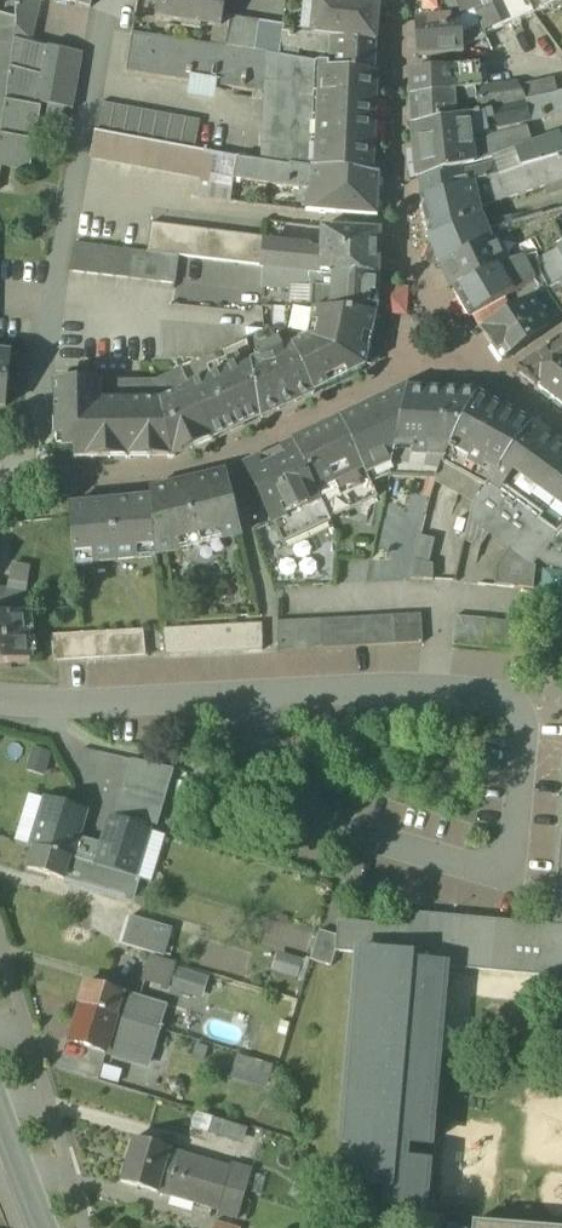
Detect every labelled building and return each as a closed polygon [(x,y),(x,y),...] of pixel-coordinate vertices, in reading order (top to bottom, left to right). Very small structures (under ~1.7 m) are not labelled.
[(42,105),(42,103),(38,102),(48,49),(33,45),(41,6),(36,0),(18,0),(17,7),(16,21),(15,31),(13,48),(10,70),(7,97),(0,135),(0,168),(1,168),(30,173),(39,119),(42,105)] [(90,10),(92,0),(69,0),(68,4),(90,10)] [(221,30),(223,18),(226,0),(157,0),(154,20),(221,30)] [(458,15),(445,17),(439,14),(438,0),(432,0),(422,1),(423,18),(419,23),(416,23),(418,59),(462,56),(461,45),(458,15)] [(439,14),(445,17),(458,15),(459,14),(452,0),(438,0),(439,14)] [(526,0),(452,0),(459,14),(461,21),(474,15),(486,41),(535,19),(526,0)] [(535,19),(561,7),(561,0),(526,0),(535,19)] [(311,39),(331,41),(331,40),(375,46),(378,8),(315,3),(311,39)] [(458,15),(461,45),(487,43),(486,41),(474,15),(461,21),(459,14),(458,15)] [(13,48),(15,31),(16,21),(0,17),(0,45),(13,48)] [(230,19),(223,18),(221,30),(228,32),(230,19)] [(226,50),(241,52),(246,22),(230,19),(228,32),(226,50)] [(259,24),(246,22),(241,52),(254,54),(259,24)] [(285,27),(259,24),(254,54),(264,56),(280,58),(283,35),(284,35),(285,27)] [(280,58),(304,62),(305,52),(330,57),(331,41),(311,39),(284,35),(283,35),(280,58)] [(125,74),(263,95),(264,56),(254,54),(241,52),(226,50),(132,36),(125,74)] [(373,75),(375,46),(331,40),(331,41),(330,57),(329,67),(329,71),(373,75)] [(10,70),(13,48),(0,45),(0,68),(10,70)] [(73,54),(48,49),(38,102),(42,103),(42,105),(49,106),(73,111),(82,56),(73,54)] [(377,75),(373,75),(329,71),(329,67),(304,62),(280,58),(264,56),(263,95),(261,165),(289,170),(311,173),(372,177),(373,160),(377,75)] [(7,97),(10,70),(0,68),(0,135),(7,97)] [(410,73),(411,100),(452,94),(480,90),(479,68),(419,72),(410,73)] [(519,89),(527,103),(558,95),(555,81),(519,89)] [(476,104),(479,114),(527,103),(519,89),(517,85),(506,87),(496,88),(482,90),(480,90),(452,94),(453,108),(476,104)] [(411,100),(412,127),(453,120),(454,120),(453,108),(452,94),(411,100)] [(527,103),(479,114),(454,120),(453,120),(456,140),(469,137),(521,125),(561,116),(561,94),(558,95),(527,103)] [(199,123),(100,105),(95,133),(194,152),(199,123)] [(412,127),(416,168),(458,158),(457,152),(456,140),(453,120),(412,127)] [(470,142),(522,130),(521,125),(469,137),(456,140),(457,152),(465,152),(471,150),(470,142)] [(527,129),(522,130),(528,148),(532,146),(527,129)] [(465,152),(468,169),(481,164),(528,148),(522,130),(470,142),(471,150),(465,152)] [(187,178),(200,181),(204,157),(191,154),(189,154),(123,141),(95,136),(90,160),(157,173),(187,178)] [(461,176),(463,189),(466,188),(466,187),(472,185),(485,182),(521,171),(561,159),(561,143),(559,137),(532,146),(528,148),(481,164),(485,173),(483,174),(477,172),(461,176)] [(465,152),(457,152),(458,158),(416,168),(417,171),(419,183),(460,171),(468,169),(465,152)] [(236,163),(204,157),(200,181),(198,200),(230,204),(234,181),(233,181),(236,163)] [(561,183),(561,159),(521,171),(485,182),(472,185),(477,203),(493,197),(495,203),(561,183)] [(234,181),(299,190),(301,179),(310,180),(311,173),(289,170),(261,165),(237,162),(237,163),(236,163),(233,181),(234,181)] [(422,201),(463,189),(461,176),(460,171),(419,183),(422,201)] [(379,178),(372,177),(311,173),(310,180),(306,213),(377,218),(379,178)] [(421,201),(430,239),(471,223),(468,205),(477,203),(472,185),(466,187),(466,188),(463,189),(422,201),(421,201)] [(506,264),(523,260),(524,259),(520,250),(535,242),(541,255),(543,255),(555,249),(561,246),(561,237),(551,215),(542,218),(520,225),(520,224),(486,233),(491,243),(495,241),(506,264)] [(430,239),(436,253),(476,235),(471,223),(430,239)] [(161,255),(163,256),(166,227),(151,225),(147,253),(161,255)] [(181,229),(166,227),(163,256),(176,257),(177,258),(181,229)] [(195,230),(181,229),(177,258),(192,259),(195,230)] [(209,232),(195,230),(192,259),(206,261),(209,232)] [(321,272),(334,274),(379,277),(380,233),(322,230),(321,256),(321,272)] [(436,253),(442,267),(491,244),(486,234),(486,233),(485,231),(476,235),(436,253)] [(267,239),(209,232),(206,261),(262,268),(264,245),(266,245),(267,239)] [(442,267),(453,290),(506,264),(495,241),(491,243),(486,233),(486,234),(491,244),(442,267)] [(70,273),(100,277),(104,248),(75,245),(70,273)] [(314,272),(321,272),(321,256),(309,256),(310,250),(266,245),(264,245),(262,268),(265,268),(268,268),(280,269),(314,272)] [(133,252),(104,248),(100,277),(129,280),(133,252)] [(537,256),(539,259),(535,262),(542,276),(561,267),(561,262),(555,249),(543,255),(541,255),(537,256)] [(147,253),(133,252),(129,280),(144,282),(147,253)] [(161,255),(147,253),(144,282),(158,284),(161,255)] [(163,256),(161,255),(158,284),(172,286),(176,257),(163,256)] [(540,277),(542,276),(535,262),(539,259),(537,256),(524,259),(523,260),(506,264),(453,290),(469,317),(540,277)] [(542,276),(540,277),(548,290),(557,285),(561,282),(561,267),(542,276)] [(266,287),(279,287),(280,269),(268,268),(266,287)] [(314,272),(280,269),(279,287),(312,289),(314,272)] [(313,311),(330,311),(334,274),(321,272),(314,272),(312,289),(311,310),(311,311),(313,311)] [(379,277),(334,274),(330,311),(376,316),(376,315),(379,277)] [(549,330),(561,320),(561,282),(557,285),(548,290),(543,294),(530,301),(549,330)] [(390,315),(408,314),(407,287),(389,288),(390,315)] [(491,347),(504,362),(549,330),(530,301),(480,331),(491,347)] [(182,320),(240,321),(240,308),(182,308),(182,320)] [(284,332),(286,309),(275,308),(273,331),(284,332)] [(286,332),(292,347),(307,338),(313,311),(311,311),(311,310),(286,309),(284,332),(286,332)] [(292,347),(308,382),(365,352),(368,353),(372,337),(376,316),(330,311),(313,311),(307,338),(292,347)] [(246,341),(258,404),(308,382),(292,347),(286,332),(284,332),(273,331),(267,331),(246,341)] [(561,368),(561,338),(516,372),(538,389),(561,368)] [(181,370),(207,428),(258,404),(246,341),(246,340),(181,370)] [(365,369),(368,353),(365,352),(308,382),(314,395),(365,369)] [(7,409),(12,360),(0,359),(0,408),(7,409)] [(538,389),(561,407),(561,368),(538,389)] [(154,382),(68,383),(69,424),(88,424),(88,446),(169,445),(207,428),(181,370),(154,382)] [(314,395),(308,382),(258,404),(260,419),(314,395)] [(213,441),(207,428),(169,445),(88,446),(88,424),(69,424),(68,383),(53,383),(54,439),(74,438),(74,460),(173,459),(213,441)] [(341,422),(347,435),(403,409),(407,391),(341,422)] [(407,391),(403,409),(410,405),(470,407),(476,397),(459,393),(459,396),(443,392),(442,395),(426,392),(425,395),(407,391)] [(476,397),(470,407),(524,435),(533,424),(477,393),(476,397)] [(260,419),(258,404),(207,428),(213,441),(260,419)] [(441,465),(470,407),(410,405),(403,409),(388,477),(388,478),(436,480),(441,465)] [(485,489),(524,435),(470,407),(441,465),(485,489)] [(388,477),(403,409),(347,435),(370,486),(388,477)] [(293,444),(299,458),(347,435),(341,422),(293,444)] [(524,435),(561,464),(561,446),(533,424),(524,435)] [(370,486),(347,435),(299,458),(329,522),(377,499),(376,498),(370,486)] [(524,435),(485,489),(473,506),(472,506),(472,508),(469,521),(489,536),(509,551),(497,568),(495,586),(533,590),(535,569),(534,567),(538,561),(561,528),(561,464),(524,435)] [(245,466),(252,480),(299,458),(293,444),(245,466)] [(329,522),(299,458),(252,480),(283,546),(330,524),(329,522)] [(441,465),(436,480),(434,484),(473,506),(485,489),(441,465)] [(150,494),(151,499),(155,550),(176,545),(177,551),(224,540),(222,533),(240,529),(226,474),(224,475),(150,494)] [(156,557),(155,550),(151,499),(69,508),(70,518),(74,565),(156,557)] [(489,536),(469,521),(464,543),(481,546),(489,536)] [(561,571),(561,528),(538,561),(546,567),(561,571)] [(433,565),(429,564),(434,541),(421,536),(415,560),(411,579),(433,580),(433,565)] [(10,563),(10,583),(28,583),(28,563),(10,563)] [(22,613),(25,595),(0,591),(0,616),(22,613)] [(22,613),(0,616),(0,665),(31,662),(25,613),(22,613)] [(421,615),(408,616),(409,645),(423,644),(421,615)] [(395,646),(409,645),(408,616),(393,617),(395,646)] [(380,647),(395,646),(393,617),(378,618),(380,647)] [(366,647),(380,647),(378,618),(364,619),(366,647)] [(453,646),(467,648),(471,619),(455,618),(453,646)] [(337,649),(351,648),(349,619),(335,620),(337,649)] [(351,648),(366,647),(364,619),(349,619),(351,648)] [(467,648),(482,649),(485,620),(471,619),(467,648)] [(322,650),(337,649),(335,620),(321,621),(322,650)] [(482,649),(496,651),(500,622),(485,620),(482,649)] [(308,651),(322,650),(321,621),(306,622),(308,651)] [(294,651),(308,651),(306,622),(291,623),(294,651)] [(514,624),(500,622),(496,651),(511,652),(514,624)] [(278,652),(294,651),(291,623),(277,623),(278,652)] [(511,652),(525,654),(529,625),(514,624),(511,652)] [(163,630),(166,657),(263,651),(263,648),(262,625),(163,630)] [(146,631),(81,634),(84,660),(147,657),(146,631)] [(54,662),(84,660),(81,634),(53,636),(54,662)] [(32,748),(26,772),(45,777),(51,753),(32,748)] [(131,760),(123,791),(164,803),(174,770),(131,760)] [(115,815),(157,827),(164,803),(123,791),(115,815)] [(14,842),(28,846),(42,799),(29,796),(14,842)] [(28,846),(33,847),(47,801),(42,799),(28,846)] [(76,839),(84,812),(47,801),(33,847),(34,847),(70,858),(76,839)] [(88,813),(84,812),(76,839),(80,840),(88,813)] [(103,847),(112,820),(106,819),(98,846),(103,847)] [(147,831),(112,820),(103,847),(97,867),(105,869),(132,877),(147,831)] [(152,832),(147,831),(132,877),(138,879),(152,832)] [(152,832),(138,879),(152,883),(165,836),(152,832)] [(76,839),(70,858),(72,859),(97,867),(103,847),(98,846),(80,840),(76,839)] [(65,880),(72,859),(70,858),(34,847),(27,868),(65,880)] [(72,859),(65,880),(99,890),(105,869),(97,867),(72,859)] [(131,899),(138,879),(132,877),(105,869),(99,890),(131,899)] [(353,1159),(403,1163),(405,1144),(429,1146),(445,968),(561,979),(561,931),(554,930),(554,927),(411,915),(410,929),(409,940),(396,939),(397,928),(338,923),(337,937),(335,953),(336,953),(358,955),(342,1145),(355,1146),(354,1156),(353,1156),(353,1159)] [(122,945),(163,957),(172,929),(130,917),(122,945)] [(410,929),(397,928),(396,939),(409,940),(410,929)] [(310,961),(331,968),(336,953),(335,953),(337,937),(319,932),(319,934),(310,961)] [(278,953),(272,972),(298,980),(303,960),(278,953)] [(142,981),(169,990),(176,966),(149,957),(142,981)] [(169,990),(203,999),(210,975),(176,966),(169,990)] [(80,1004),(117,1015),(124,994),(87,983),(80,1004)] [(166,1007),(124,994),(117,1015),(159,1028),(166,1007)] [(74,1027),(110,1038),(117,1018),(117,1015),(80,1004),(80,1005),(74,1027)] [(159,1028),(117,1015),(117,1018),(110,1038),(106,1052),(148,1065),(159,1030),(159,1028)] [(106,1052),(110,1038),(74,1027),(70,1041),(106,1052)] [(237,1055),(230,1079),(267,1090),(274,1066),(237,1055)] [(99,1079),(118,1085),(123,1072),(104,1066),(99,1079)] [(192,1129),(208,1135),(212,1119),(196,1114),(194,1117),(192,1123),(192,1129)] [(208,1135),(243,1145),(248,1127),(213,1116),(212,1119),(208,1135)] [(126,1160),(163,1171),(168,1150),(132,1140),(126,1160)] [(229,1168),(168,1150),(163,1171),(223,1189),(229,1168)] [(427,1165),(403,1163),(353,1159),(350,1186),(387,1189),(385,1205),(423,1208),(427,1165)] [(120,1181),(156,1192),(163,1171),(126,1160),(120,1181)] [(229,1168),(223,1189),(248,1197),(257,1169),(231,1161),(229,1168)] [(223,1189),(163,1171),(156,1192),(217,1210),(223,1189)] [(240,1225),(248,1197),(223,1189),(217,1210),(214,1217),(240,1225)]
